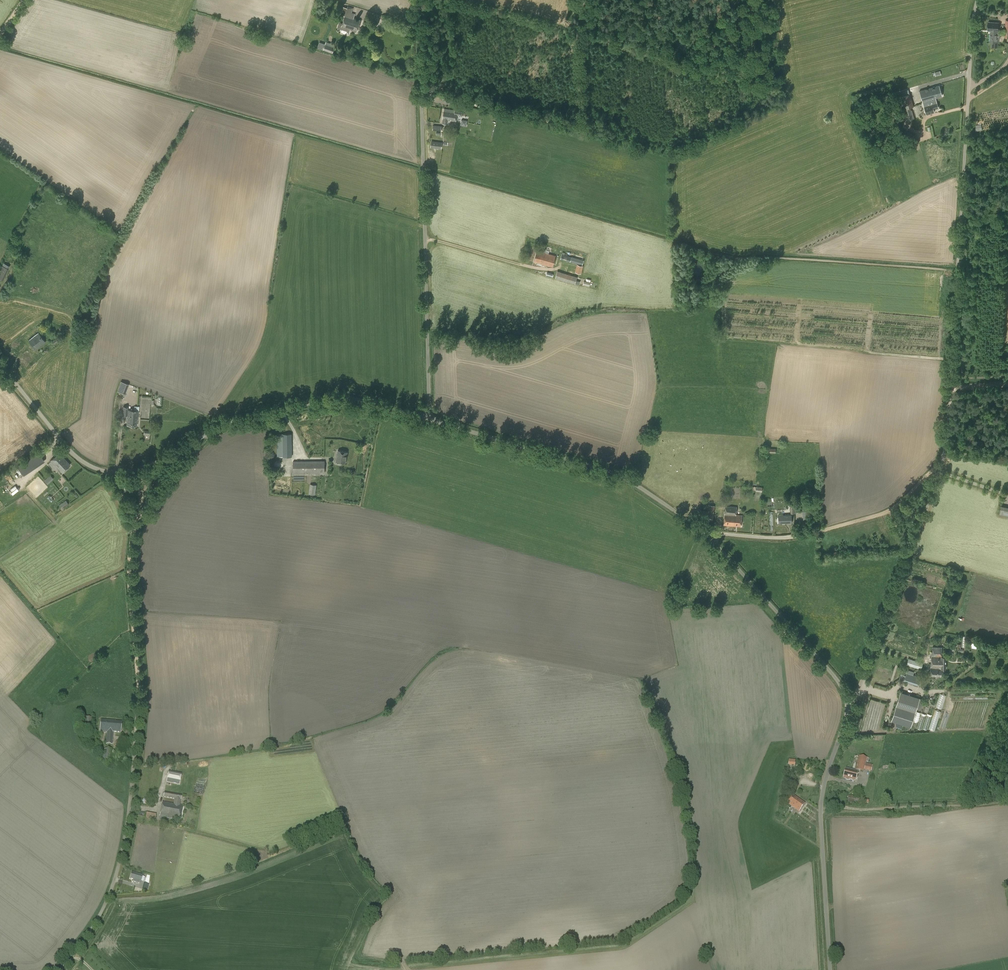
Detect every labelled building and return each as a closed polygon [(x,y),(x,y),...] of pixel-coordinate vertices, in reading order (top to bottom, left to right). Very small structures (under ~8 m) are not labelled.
[(337,28),(341,29),(342,27),(357,32),(360,20),(354,18),(355,14),(352,13),(353,9),(342,6),(340,14),(345,16),(342,23),(339,22),(337,28)] [(988,22),(988,24),(988,31),(990,31),(990,42),(992,42),(991,47),(998,48),(998,44),(999,44),(999,39),(1000,39),(1001,29),(998,29),(999,23),(991,22),(988,22)] [(326,42),(325,44),(320,43),(318,48),(323,50),(333,53),(335,45),(326,42)] [(922,101),(935,98),(942,96),(939,85),(919,91),(922,101)] [(459,96),(446,94),(445,102),(462,105),(463,98),(459,97),(459,96)] [(902,101),(896,103),(899,111),(904,109),(902,104),(912,101),(910,94),(909,94),(901,96),(900,97),(902,101)] [(938,108),(935,98),(922,101),(925,112),(926,115),(934,112),(933,109),(938,108)] [(454,113),(455,110),(444,108),(442,119),(443,119),(442,123),(447,124),(447,122),(450,123),(450,120),(456,121),(457,115),(461,116),(462,111),(455,110),(454,113)] [(904,109),(899,111),(902,122),(914,119),(912,110),(911,110),(905,112),(904,109)] [(919,143),(916,134),(908,137),(911,145),(919,143)] [(542,266),(542,263),(552,266),(555,256),(537,251),(534,261),(537,262),(537,264),(542,266)] [(583,260),(571,257),(562,254),(560,259),(570,262),(570,261),(582,264),(583,260)] [(581,274),(583,266),(577,264),(575,272),(581,274)] [(0,270),(0,279),(3,280),(8,269),(2,266),(0,270)] [(557,271),(555,278),(579,284),(580,281),(576,280),(577,276),(557,271)] [(35,350),(45,342),(36,329),(25,337),(35,350)] [(19,361),(26,368),(34,359),(26,353),(19,361)] [(125,394),(129,384),(121,381),(117,391),(125,394)] [(138,419),(138,416),(139,410),(128,410),(128,407),(123,406),(122,415),(127,416),(127,425),(137,426),(137,419),(138,419)] [(292,457),(291,434),(277,434),(277,457),(292,457)] [(336,462),(345,463),(347,452),(338,450),(336,462)] [(45,462),(39,453),(16,468),(22,477),(45,462)] [(59,453),(51,460),(62,472),(70,465),(59,453)] [(325,473),(325,461),(293,461),(293,473),(325,473)] [(47,484),(53,479),(50,476),(44,481),(47,484)] [(62,509),(69,504),(66,500),(59,505),(62,509)] [(708,505),(707,511),(701,511),(700,520),(712,522),(714,513),(714,506),(708,505)] [(725,506),(724,525),(741,526),(742,515),(736,515),(736,507),(725,506)] [(791,515),(778,515),(778,523),(791,522),(791,515)] [(931,668),(941,669),(945,669),(946,657),(942,656),(942,647),(932,647),(932,652),(931,652),(931,668)] [(906,665),(921,669),(923,663),(908,659),(906,665)] [(941,669),(931,668),(930,676),(941,677),(941,669)] [(907,670),(906,673),(904,681),(918,685),(921,677),(913,675),(914,672),(907,670)] [(913,722),(920,698),(900,692),(893,717),(913,722)] [(935,730),(940,711),(934,709),(929,729),(935,730)] [(92,728),(93,718),(80,717),(79,730),(88,731),(88,727),(92,728)] [(122,722),(115,721),(116,720),(101,719),(99,732),(107,732),(106,744),(112,745),(113,732),(114,732),(121,733),(122,722)] [(111,760),(112,749),(104,749),(103,759),(111,760)] [(873,765),(866,763),(866,762),(868,763),(869,758),(859,756),(855,770),(864,772),(864,770),(871,771),(873,765)] [(856,781),(858,772),(846,769),(843,778),(846,778),(846,779),(849,780),(849,779),(856,781)] [(180,785),(182,774),(169,771),(166,785),(171,786),(172,783),(180,785)] [(163,802),(160,817),(159,820),(165,821),(165,818),(180,820),(182,806),(180,806),(182,795),(164,792),(163,797),(174,799),(174,804),(163,802)] [(799,812),(805,803),(793,795),(787,803),(799,812)] [(142,876),(132,873),(130,879),(134,880),(133,882),(140,884),(142,876)]
